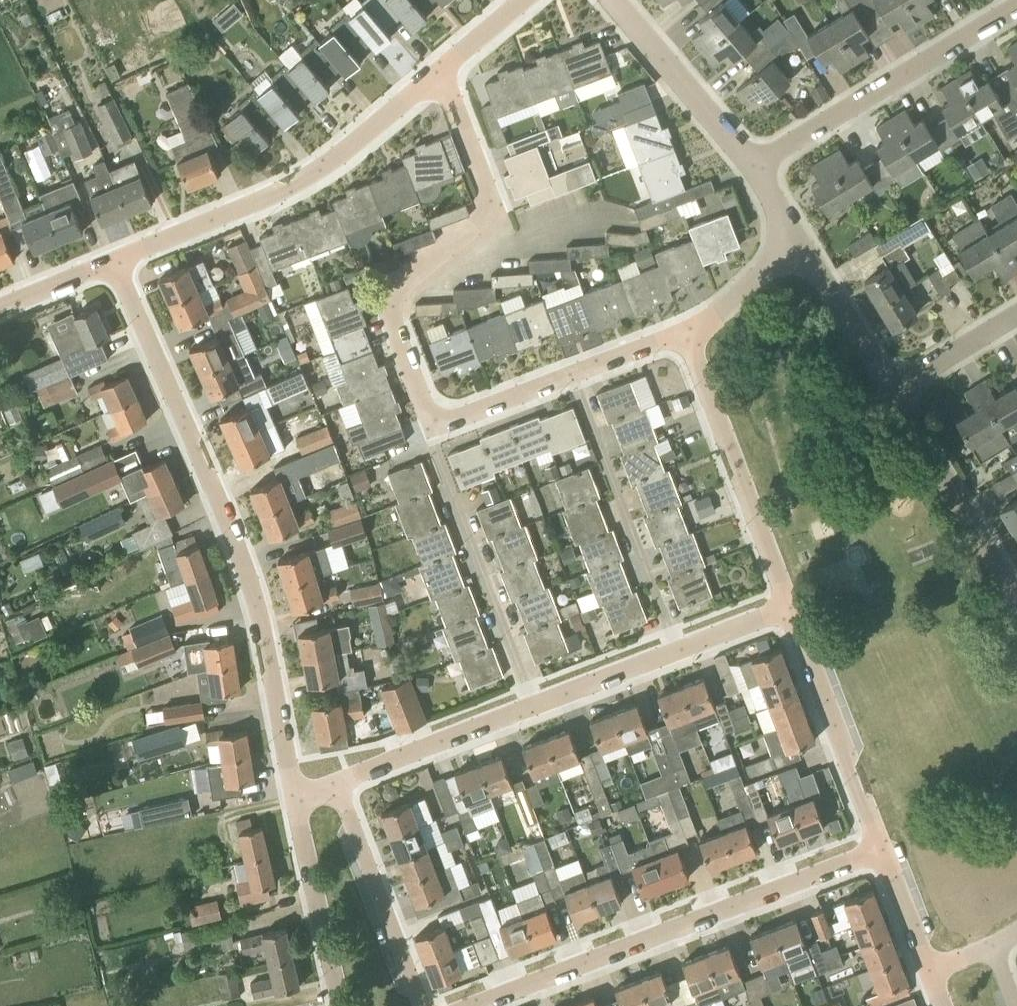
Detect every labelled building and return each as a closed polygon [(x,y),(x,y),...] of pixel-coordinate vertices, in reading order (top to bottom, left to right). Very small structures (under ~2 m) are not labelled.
[(390,0),(361,0),(361,1),(360,0),(350,0),(343,6),(348,11),(347,12),(372,42),(377,48),(392,35),(384,25),(389,20),(393,24),(403,16),(390,0)] [(434,0),(390,0),(403,16),(413,28),(428,16),(419,6),(425,1),(428,5),(434,0)] [(739,20),(723,0),(703,0),(700,2),(708,12),(700,19),(706,27),(693,37),(704,50),(739,20)] [(866,30),(877,24),(862,0),(838,0),(836,1),(843,12),(831,20),(855,62),(869,53),(861,39),(869,34),(866,30)] [(877,24),(886,18),(888,22),(897,17),(905,31),(920,22),(907,0),(862,0),(877,24)] [(935,13),(927,0),(907,0),(920,22),(935,13)] [(222,12),(214,19),(224,30),(231,23),(222,12)] [(362,50),(372,42),(347,12),(330,26),(333,30),(320,41),(341,67),(347,74),(362,61),(353,51),(359,46),(362,50)] [(756,39),(739,20),(704,50),(715,63),(728,53),(734,60),(743,53),(750,61),(770,45),(761,35),(756,39)] [(855,62),(831,20),(808,34),(804,29),(794,35),(800,45),(808,58),(817,51),(824,61),(832,56),(840,71),(855,62)] [(794,35),(789,28),(770,45),(750,61),(758,71),(737,89),(748,103),(761,92),(767,99),(790,80),(774,60),(785,50),(800,45),(794,35)] [(341,67),(320,41),(317,38),(300,52),(303,56),(289,67),(311,93),(316,99),(331,87),(322,77),(328,72),(332,76),(341,67)] [(560,50),(574,86),(613,72),(600,39),(585,45),(583,39),(573,42),(574,45),(560,50)] [(1007,47),(1016,62),(1008,66),(1013,76),(1003,82),(1016,105),(1016,41),(1007,47)] [(574,86),(560,50),(538,58),(537,56),(536,57),(538,63),(525,68),(523,64),(536,100),(555,93),(561,107),(579,100),(574,86)] [(311,93),(289,67),(286,63),(272,76),(266,69),(250,82),(256,89),(255,89),(280,119),(286,125),(300,113),(292,103),(298,98),(301,102),(311,93)] [(536,100),(523,64),(500,73),(499,70),(498,71),(501,77),(486,83),(493,103),(482,107),(497,146),(507,143),(508,142),(498,114),(536,100)] [(971,69),(956,78),(981,119),(993,111),(998,120),(997,120),(1008,137),(1016,132),(1016,105),(1003,82),(994,88),(988,79),(980,83),(971,69)] [(962,136),(959,131),(981,119),(956,78),(942,87),(951,101),(943,106),(948,116),(939,121),(952,143),(962,136)] [(189,187),(219,174),(208,146),(216,143),(203,113),(190,81),(167,92),(180,123),(186,138),(172,144),(189,187)] [(613,114),(652,99),(648,88),(609,103),(613,114)] [(228,119),(229,121),(240,134),(255,151),(270,138),(261,128),(267,123),(270,127),(280,119),(255,89),(239,103),(242,107),(228,119)] [(55,128),(76,118),(66,97),(45,106),(55,128)] [(115,142),(132,135),(114,97),(97,105),(115,142)] [(669,124),(663,126),(652,99),(613,114),(613,115),(597,121),(600,128),(602,133),(613,128),(624,124),(639,162),(676,149),(667,126),(669,125),(669,124)] [(915,123),(906,109),(891,118),(915,158),(937,145),(940,150),(952,143),(939,121),(928,128),(923,118),(915,123)] [(533,132),(534,131),(546,127),(540,112),(535,114),(539,125),(531,128),(533,132)] [(886,183),(896,176),(893,171),(915,158),(891,118),(877,126),(886,141),(877,145),(883,155),(873,161),(886,183)] [(64,128),(74,151),(77,158),(93,151),(81,121),(64,128)] [(234,139),(240,134),(229,121),(223,126),(234,139)] [(511,154),(538,144),(562,134),(558,129),(552,126),(546,127),(534,131),(533,132),(533,133),(508,142),(507,143),(511,154)] [(47,153),(60,147),(54,132),(53,129),(39,135),(47,153)] [(466,170),(452,133),(418,146),(417,144),(416,144),(419,150),(403,156),(406,164),(415,189),(466,170)] [(553,182),(538,144),(511,154),(505,156),(511,171),(505,174),(505,175),(507,174),(516,197),(520,195),(553,182)] [(849,163),(841,148),(826,157),(850,198),(871,185),(875,190),(886,183),(873,161),(863,167),(858,158),(849,163)] [(0,149),(0,193),(9,215),(15,230),(25,226),(35,250),(60,240),(44,201),(24,209),(0,149)] [(684,171),(676,149),(639,162),(654,200),(635,207),(639,218),(663,209),(678,204),(673,193),(686,188),(680,173),(686,171),(686,170),(684,171)] [(982,156),(967,165),(976,179),(990,171),(982,156)] [(828,211),(850,198),(826,157),(812,166),(820,180),(812,185),(828,211)] [(103,222),(127,213),(109,170),(110,170),(106,159),(94,164),(98,174),(86,180),(103,222)] [(140,175),(133,160),(110,170),(109,170),(127,213),(153,202),(140,174),(140,175)] [(564,169),(571,188),(597,178),(590,160),(564,169)] [(643,195),(650,192),(639,163),(632,166),(643,195)] [(415,189),(406,164),(384,172),(383,170),(382,170),(385,176),(370,182),(382,214),(420,200),(415,189)] [(382,214),(370,182),(349,191),(347,188),(346,188),(349,196),(334,202),(336,206),(346,233),(383,218),(382,214)] [(60,240),(84,230),(77,209),(84,205),(77,187),(44,201),(60,240)] [(733,190),(721,195),(726,207),(738,202),(733,190)] [(1016,272),(1016,257),(1014,251),(1016,249),(1016,201),(1011,192),(999,199),(1011,219),(989,232),(1014,273),(1016,272)] [(428,218),(432,228),(471,213),(467,203),(428,218)] [(678,204),(663,209),(667,221),(682,216),(678,204)] [(346,233),(336,206),(322,212),(320,207),(319,207),(319,209),(297,218),(311,255),(349,241),(346,233)] [(900,208),(890,214),(898,226),(907,220),(900,208)] [(728,256),(726,250),(741,244),(728,212),(689,227),(693,238),(704,263),(726,254),(727,257),(728,256)] [(15,259),(5,234),(15,230),(9,215),(0,219),(0,265),(15,259)] [(903,289),(916,282),(903,260),(910,256),(903,245),(931,228),(923,215),(875,244),(889,267),(865,281),(879,304),(903,289)] [(311,255),(297,218),(275,226),(274,224),(273,224),(276,232),(261,238),(264,245),(251,250),(257,264),(267,287),(278,282),(273,270),(311,255)] [(989,233),(979,218),(954,234),(962,249),(960,250),(974,274),(994,263),(1004,280),(1014,273),(989,232),(989,233)] [(437,239),(432,228),(394,244),(398,254),(437,239)] [(643,229),(633,233),(637,245),(650,239),(646,228),(643,229)] [(848,245),(855,256),(877,241),(870,231),(848,245)] [(694,282),(692,276),(707,270),(704,263),(693,238),(656,253),(660,263),(671,289),(692,280),(693,282),(694,282)] [(241,272),(251,267),(257,264),(251,250),(246,240),(231,247),(241,272)] [(606,242),(594,243),(595,255),(609,254),(609,242),(606,242)] [(650,245),(634,251),(637,259),(640,268),(656,261),(650,245)] [(572,268),(571,257),(568,257),(557,257),(558,269),(561,269),(562,271),(572,270),(576,270),(575,268),(572,268)] [(171,302),(215,283),(204,259),(160,278),(171,302)] [(364,279),(378,274),(373,263),(359,269),(364,279)] [(660,263),(622,278),(636,314),(659,306),(660,308),(661,307),(658,302),(673,296),(671,289),(660,263)] [(235,315),(272,299),(267,287),(257,264),(251,267),(258,284),(228,298),(235,315)] [(961,276),(955,267),(943,275),(949,284),(961,276)] [(952,288),(949,284),(943,275),(939,268),(929,274),(941,294),(952,288)] [(574,284),(580,281),(576,270),(572,270),(562,271),(563,275),(574,284)] [(534,283),(533,271),(530,271),(518,272),(519,284),(534,283)] [(339,277),(330,280),(334,290),(342,286),(339,277)] [(636,314),(622,278),(585,293),(584,293),(597,325),(598,329),(621,320),(622,322),(623,322),(620,316),(634,311),(636,314)] [(221,296),(215,283),(171,302),(181,326),(226,306),(222,296),(221,296)] [(364,324),(368,323),(359,300),(361,299),(361,298),(355,300),(349,285),(316,298),(306,302),(309,314),(321,310),(336,350),(328,352),(321,355),(324,361),(371,343),(364,324)] [(475,306),(481,303),(480,287),(454,288),(455,300),(444,301),(445,313),(458,312),(458,305),(475,306)] [(893,327),(917,313),(903,289),(879,304),(893,327)] [(597,325),(584,293),(546,307),(555,330),(560,343),(583,335),(584,337),(585,336),(583,330),(597,325)] [(544,341),(541,335),(555,330),(546,307),(543,298),(505,312),(520,348),(542,340),(543,342),(544,341)] [(416,303),(417,315),(445,313),(444,301),(416,303)] [(269,302),(259,306),(264,318),(274,313),(269,302)] [(75,315),(80,325),(69,330),(77,349),(110,335),(97,305),(75,315)] [(497,357),(520,348),(505,312),(468,326),(482,362),(481,358),(495,353),(497,359),(498,359),(497,357)] [(214,326),(218,336),(236,328),(232,318),(214,326)] [(460,371),(482,362),(468,326),(430,341),(442,373),(457,368),(459,374),(460,373),(460,371)] [(201,372),(232,359),(245,353),(246,352),(240,339),(236,328),(218,336),(191,348),(201,372)] [(287,334),(276,339),(279,347),(290,342),(287,334)] [(338,386),(345,404),(392,386),(383,364),(385,363),(385,362),(379,364),(371,343),(324,361),(334,387),(338,386)] [(255,376),(245,353),(232,359),(201,372),(212,396),(255,376)] [(40,365),(24,372),(32,391),(38,388),(48,384),(40,365)] [(267,385),(274,401),(310,385),(303,369),(267,385)] [(45,406),(78,392),(70,374),(62,377),(48,384),(38,388),(45,406)] [(138,397),(128,374),(106,384),(104,380),(89,386),(94,397),(105,392),(112,408),(138,397)] [(324,378),(312,383),(317,394),(328,390),(324,378)] [(642,408),(631,379),(597,392),(609,422),(613,420),(615,427),(649,414),(646,406),(642,408)] [(986,379),(976,385),(1010,441),(1016,437),(1016,385),(1016,383),(996,396),(986,379)] [(983,464),(987,461),(985,457),(1010,441),(976,385),(966,390),(976,407),(956,419),(983,464)] [(400,408),(392,386),(345,404),(339,406),(347,426),(363,419),(375,451),(407,439),(397,411),(403,408),(402,407),(400,408)] [(687,393),(680,396),(684,407),(691,404),(687,393)] [(113,440),(129,433),(127,429),(148,419),(138,397),(112,408),(119,424),(108,429),(113,440)] [(275,423),(269,409),(270,408),(266,399),(221,418),(232,441),(261,429),(262,429),(270,425),(275,423)] [(555,451),(586,439),(574,406),(542,418),(555,451)] [(323,421),(318,407),(302,413),(308,427),(323,421)] [(52,410),(39,415),(44,428),(57,423),(52,410)] [(541,418),(539,414),(510,426),(523,459),(552,448),(553,452),(555,451),(542,418),(541,418)] [(625,464),(659,451),(655,442),(659,440),(649,414),(615,427),(625,452),(621,453),(625,464)] [(303,452),(334,440),(328,424),(297,436),(303,452)] [(276,439),(270,425),(262,429),(261,429),(232,441),(242,466),(286,447),(282,436),(276,439)] [(493,475),(496,474),(495,470),(523,459),(510,426),(481,437),(482,441),(481,441),(493,475)] [(462,487),(493,475),(481,441),(449,453),(462,487)] [(102,443),(72,456),(67,442),(57,446),(63,460),(47,468),(55,485),(109,460),(102,443)] [(310,470),(342,459),(335,442),(304,454),(310,470)] [(677,455),(674,447),(659,453),(659,451),(625,464),(633,483),(636,482),(642,498),(676,485),(669,468),(666,469),(662,461),(677,455)] [(1016,469),(1016,452),(1005,459),(1013,471),(1016,469)] [(139,497),(175,480),(165,458),(144,468),(142,463),(128,469),(122,455),(113,459),(132,500),(139,497)] [(397,505),(430,492),(430,491),(434,489),(422,459),(389,472),(400,502),(397,503),(397,505)] [(557,463),(545,467),(549,479),(561,475),(557,463)] [(564,511),(598,498),(597,497),(601,496),(590,466),(556,479),(567,507),(563,508),(564,511)] [(102,487),(94,468),(55,486),(64,504),(102,487)] [(366,470),(351,476),(356,489),(372,483),(366,470)] [(261,512),(291,500),(286,486),(301,480),(297,471),(252,488),(261,512)] [(139,497),(151,523),(166,516),(164,513),(186,503),(175,480),(139,497)] [(497,485),(482,490),(487,502),(501,497),(497,485)] [(652,535),(686,522),(679,503),(682,502),(676,485),(642,498),(649,514),(645,515),(652,535)] [(442,522),(430,492),(397,505),(409,535),(442,522)] [(711,495),(695,501),(701,518),(717,511),(711,495)] [(522,525),(510,496),(477,509),(489,540),(527,525),(526,524),(522,525)] [(576,541),(609,529),(598,498),(564,511),(576,541)] [(297,515),(291,500),(261,512),(271,537),(316,519),(312,509),(297,515)] [(1003,508),(1010,519),(1007,521),(1013,532),(1016,530),(1016,532),(1016,500),(1003,508)] [(335,526),(359,518),(362,517),(357,501),(329,510),(335,526)] [(88,540),(127,522),(119,506),(81,524),(88,540)] [(359,518),(335,526),(329,529),(334,545),(364,535),(359,518)] [(144,526),(133,531),(134,533),(140,545),(142,549),(174,533),(167,520),(146,530),(144,526)] [(457,551),(446,521),(442,522),(409,535),(409,537),(413,536),(424,564),(454,553),(453,552),(457,551)] [(689,531),(686,522),(652,535),(656,545),(660,543),(670,569),(703,556),(693,530),(689,531)] [(539,555),(527,525),(489,540),(490,540),(493,539),(505,569),(539,555)] [(625,557),(613,527),(609,529),(576,541),(576,543),(580,542),(590,568),(586,570),(587,572),(621,559),(625,557)] [(198,544),(195,535),(174,542),(156,546),(167,570),(172,584),(185,580),(187,579),(209,571),(200,543),(198,544)] [(279,559),(287,584),(333,569),(325,545),(279,559)] [(573,545),(560,550),(566,563),(578,558),(573,545)] [(40,551),(21,559),(25,571),(44,563),(40,551)] [(715,552),(703,557),(706,563),(718,558),(715,552)] [(432,596),(465,583),(454,553),(424,564),(409,570),(421,600),(432,596)] [(545,587),(535,560),(540,558),(539,555),(505,569),(501,570),(513,600),(550,586),(545,587)] [(680,607),(713,594),(702,565),(706,564),(703,556),(670,569),(672,575),(668,577),(680,607)] [(598,602),(633,589),(621,559),(587,572),(598,602)] [(333,569),(287,584),(294,609),(341,595),(337,584),(322,588),(317,575),(333,570),(333,569)] [(219,599),(209,571),(187,579),(185,580),(187,579),(193,597),(173,604),(178,620),(199,613),(200,616),(220,609),(217,600),(219,599)] [(387,592),(407,584),(402,571),(382,579),(387,592)] [(355,606),(385,599),(381,582),(351,588),(355,606)] [(481,612),(469,582),(465,583),(432,596),(433,598),(436,597),(447,625),(443,626),(443,627),(477,614),(481,612)] [(562,616),(550,586),(513,600),(513,602),(517,600),(528,629),(562,616)] [(648,619),(637,589),(633,590),(633,589),(598,602),(599,604),(603,602),(615,632),(648,619)] [(595,607),(582,612),(586,621),(599,616),(595,607)] [(34,634),(22,612),(6,620),(18,643),(34,634)] [(580,612),(571,616),(576,627),(584,624),(580,612)] [(137,645),(170,632),(162,613),(130,626),(132,631),(137,645)] [(389,614),(372,618),(379,644),(395,640),(389,614)] [(455,657),(489,644),(477,614),(443,627),(455,657)] [(536,662),(570,649),(559,621),(563,619),(562,616),(528,629),(528,630),(525,632),(536,662)] [(304,657),(353,647),(351,637),(352,634),(350,623),(299,632),(304,657)] [(141,666),(178,651),(170,632),(137,645),(138,646),(133,648),(141,666)] [(768,637),(756,641),(761,653),(772,649),(768,637)] [(211,643),(211,638),(193,641),(198,670),(200,670),(237,664),(233,639),(211,643)] [(504,674),(493,644),(489,646),(489,644),(455,657),(456,660),(460,658),(471,687),(504,674)] [(339,668),(336,652),(353,649),(353,647),(304,657),(309,684),(356,674),(354,665),(339,668)] [(790,672),(781,647),(740,663),(730,663),(726,653),(715,657),(729,694),(749,685),(760,681),(761,683),(790,672)] [(378,683),(403,678),(400,661),(375,666),(378,683)] [(202,699),(219,696),(219,692),(241,688),(237,664),(200,670),(198,670),(202,699)] [(758,709),(769,705),(799,694),(790,672),(761,683),(760,681),(749,685),(758,709)] [(429,676),(418,676),(418,690),(429,689),(429,676)] [(716,706),(705,677),(682,685),(698,727),(721,718),(726,732),(737,728),(736,727),(733,718),(729,708),(727,702),(716,706)] [(392,712),(399,730),(427,719),(410,678),(383,688),(392,712)] [(691,779),(685,763),(675,736),(698,727),(682,685),(658,694),(672,731),(662,735),(681,783),(691,779)] [(319,738),(348,732),(345,718),(365,714),(359,687),(339,690),(340,699),(313,705),(319,738)] [(799,694),(769,705),(778,727),(808,717),(799,694)] [(651,740),(647,730),(648,730),(637,702),(615,711),(626,741),(631,753),(653,744),(659,758),(669,788),(658,793),(658,794),(670,789),(680,785),(680,784),(681,783),(662,735),(651,740)] [(733,718),(748,713),(744,702),(729,708),(733,718)] [(166,720),(204,715),(203,703),(164,708),(166,720)] [(592,756),(601,778),(612,774),(602,750),(626,741),(615,711),(591,720),(601,747),(590,751),(592,756)] [(736,727),(752,721),(748,713),(733,718),(736,727)] [(759,772),(788,761),(785,753),(789,751),(789,750),(816,738),(808,717),(778,727),(764,732),(772,754),(754,761),(759,772)] [(140,758),(186,743),(179,723),(133,738),(140,758)] [(592,756),(582,760),(569,728),(547,737),(558,767),(562,777),(585,769),(602,813),(613,809),(601,778),(592,756)] [(225,734),(225,729),(207,732),(212,762),(223,760),(251,755),(247,730),(225,734)] [(535,776),(558,767),(547,737),(523,746),(535,776)] [(479,763),(490,791),(513,782),(502,754),(479,763)] [(216,790),(233,787),(232,783),(255,780),(251,755),(223,760),(226,776),(214,778),(216,790)] [(14,783),(39,774),(34,760),(8,770),(14,783)] [(745,783),(737,762),(730,765),(715,770),(703,775),(707,786),(730,777),(736,795),(741,808),(718,817),(723,831),(734,859),(757,850),(744,814),(754,810),(747,791),(749,790),(746,783),(745,783)] [(472,813),(495,804),(490,791),(479,763),(456,772),(463,791),(452,795),(458,809),(466,831),(477,826),(472,813)] [(194,765),(195,788),(210,787),(209,764),(194,765)] [(807,799),(798,776),(801,775),(796,764),(779,771),(803,833),(825,824),(814,796),(807,799)] [(758,820),(769,815),(779,842),(803,833),(779,771),(778,771),(791,804),(768,813),(755,779),(746,783),(749,790),(747,791),(754,810),(758,820)] [(452,795),(445,776),(434,780),(441,799),(447,813),(458,809),(452,795)] [(533,805),(534,805),(527,786),(526,786),(524,782),(514,786),(528,824),(539,820),(533,805)] [(534,805),(544,801),(537,782),(527,786),(534,805)] [(385,785),(383,791),(385,797),(390,799),(397,797),(399,792),(397,786),(391,783),(385,785)] [(688,835),(697,831),(680,785),(670,789),(688,835)] [(667,885),(690,876),(678,844),(688,839),(687,835),(688,835),(670,789),(658,794),(673,831),(650,840),(651,843),(656,857),(667,885)] [(621,794),(609,798),(613,809),(625,804),(621,794)] [(187,795),(139,806),(143,826),(192,814),(187,795)] [(392,836),(420,825),(435,819),(426,795),(382,812),(392,836)] [(620,807),(624,819),(639,814),(635,802),(620,807)] [(569,805),(556,810),(561,821),(573,816),(569,805)] [(253,827),(251,817),(237,821),(247,859),(269,854),(263,825),(253,827)] [(605,832),(600,817),(589,821),(594,836),(605,832)] [(75,820),(68,833),(80,840),(87,827),(75,820)] [(428,848),(428,847),(420,825),(392,836),(400,859),(428,848)] [(445,841),(462,835),(458,825),(442,831),(445,841)] [(711,868),(734,859),(723,831),(700,840),(711,868)] [(449,850),(465,843),(462,835),(445,841),(449,850)] [(511,849),(506,836),(499,838),(495,846),(498,854),(500,853),(511,849)] [(545,837),(534,841),(534,843),(551,886),(562,882),(561,879),(556,866),(545,839),(545,837)] [(643,893),(667,885),(656,857),(651,843),(628,851),(623,839),(612,843),(622,869),(633,866),(643,893)] [(511,849),(500,853),(501,856),(503,863),(526,854),(536,879),(541,890),(551,886),(534,843),(534,841),(511,849)] [(599,910),(622,901),(611,873),(622,869),(612,843),(601,848),(607,862),(598,865),(602,877),(589,882),(599,910)] [(409,882),(446,867),(437,844),(428,847),(428,848),(400,859),(409,882)] [(247,859),(251,878),(237,882),(242,901),(256,897),(269,894),(267,884),(276,882),(269,854),(247,859)] [(219,865),(204,869),(206,882),(222,879),(219,865)] [(460,888),(451,865),(446,867),(409,882),(417,903),(453,889),(458,901),(483,892),(478,881),(460,888)] [(584,870),(561,879),(562,882),(576,919),(599,910),(589,882),(584,870)] [(854,923),(882,912),(873,889),(833,904),(839,918),(829,922),(823,908),(812,912),(821,935),(854,922),(854,923)] [(558,935),(541,890),(536,892),(518,900),(523,916),(524,916),(535,943),(558,935)] [(499,952),(510,948),(511,952),(535,943),(524,916),(523,916),(503,924),(492,894),(478,899),(482,911),(484,914),(492,934),(500,957),(501,956),(499,952)] [(193,924),(222,918),(219,899),(189,906),(193,924)] [(478,899),(460,906),(464,918),(482,911),(478,899)] [(862,945),(891,934),(882,912),(854,923),(862,945)] [(492,934),(484,914),(472,919),(479,938),(457,946),(492,934)] [(774,927),(790,968),(813,959),(806,942),(797,918),(774,927)] [(230,921),(210,925),(212,935),(232,931),(230,921)] [(425,959),(454,948),(445,926),(416,936),(425,959)] [(203,946),(198,927),(182,931),(186,951),(203,946)] [(294,956),(287,927),(241,938),(245,953),(267,948),(270,962),(294,956)] [(761,994),(772,990),(767,977),(790,968),(774,927),(751,936),(765,972),(754,976),(761,994)] [(482,964),(500,957),(492,934),(457,946),(454,948),(425,959),(434,982),(462,971),(461,968),(480,960),(482,964)] [(871,968),(900,957),(891,934),(862,945),(871,968)] [(817,938),(806,942),(813,959),(818,972),(829,968),(825,959),(822,950),(817,938)] [(754,976),(743,980),(729,944),(707,953),(723,996),(742,989),(745,987),(750,999),(746,1001),(748,1005),(765,1005),(761,995),(761,994),(754,976)] [(825,959),(840,954),(837,944),(822,950),(825,959)] [(700,1005),(723,996),(707,953),(683,962),(697,999),(688,1002),(689,1005),(701,1005),(700,1005)] [(829,968),(844,963),(840,954),(825,959),(829,968)] [(255,996),(301,985),(294,956),(270,962),(274,978),(252,983),(255,996)] [(892,999),(888,988),(909,980),(900,957),(871,968),(879,990),(866,995),(870,1005),(873,1005),(892,999)] [(240,995),(237,969),(219,972),(223,998),(240,995)] [(662,970),(640,978),(650,1005),(676,1005),(662,970)] [(622,1005),(650,1005),(640,978),(616,987),(622,1005)] [(915,995),(887,1005),(919,1005),(915,995)] [(594,996),(571,1004),(572,1005),(599,1005),(594,996)]
